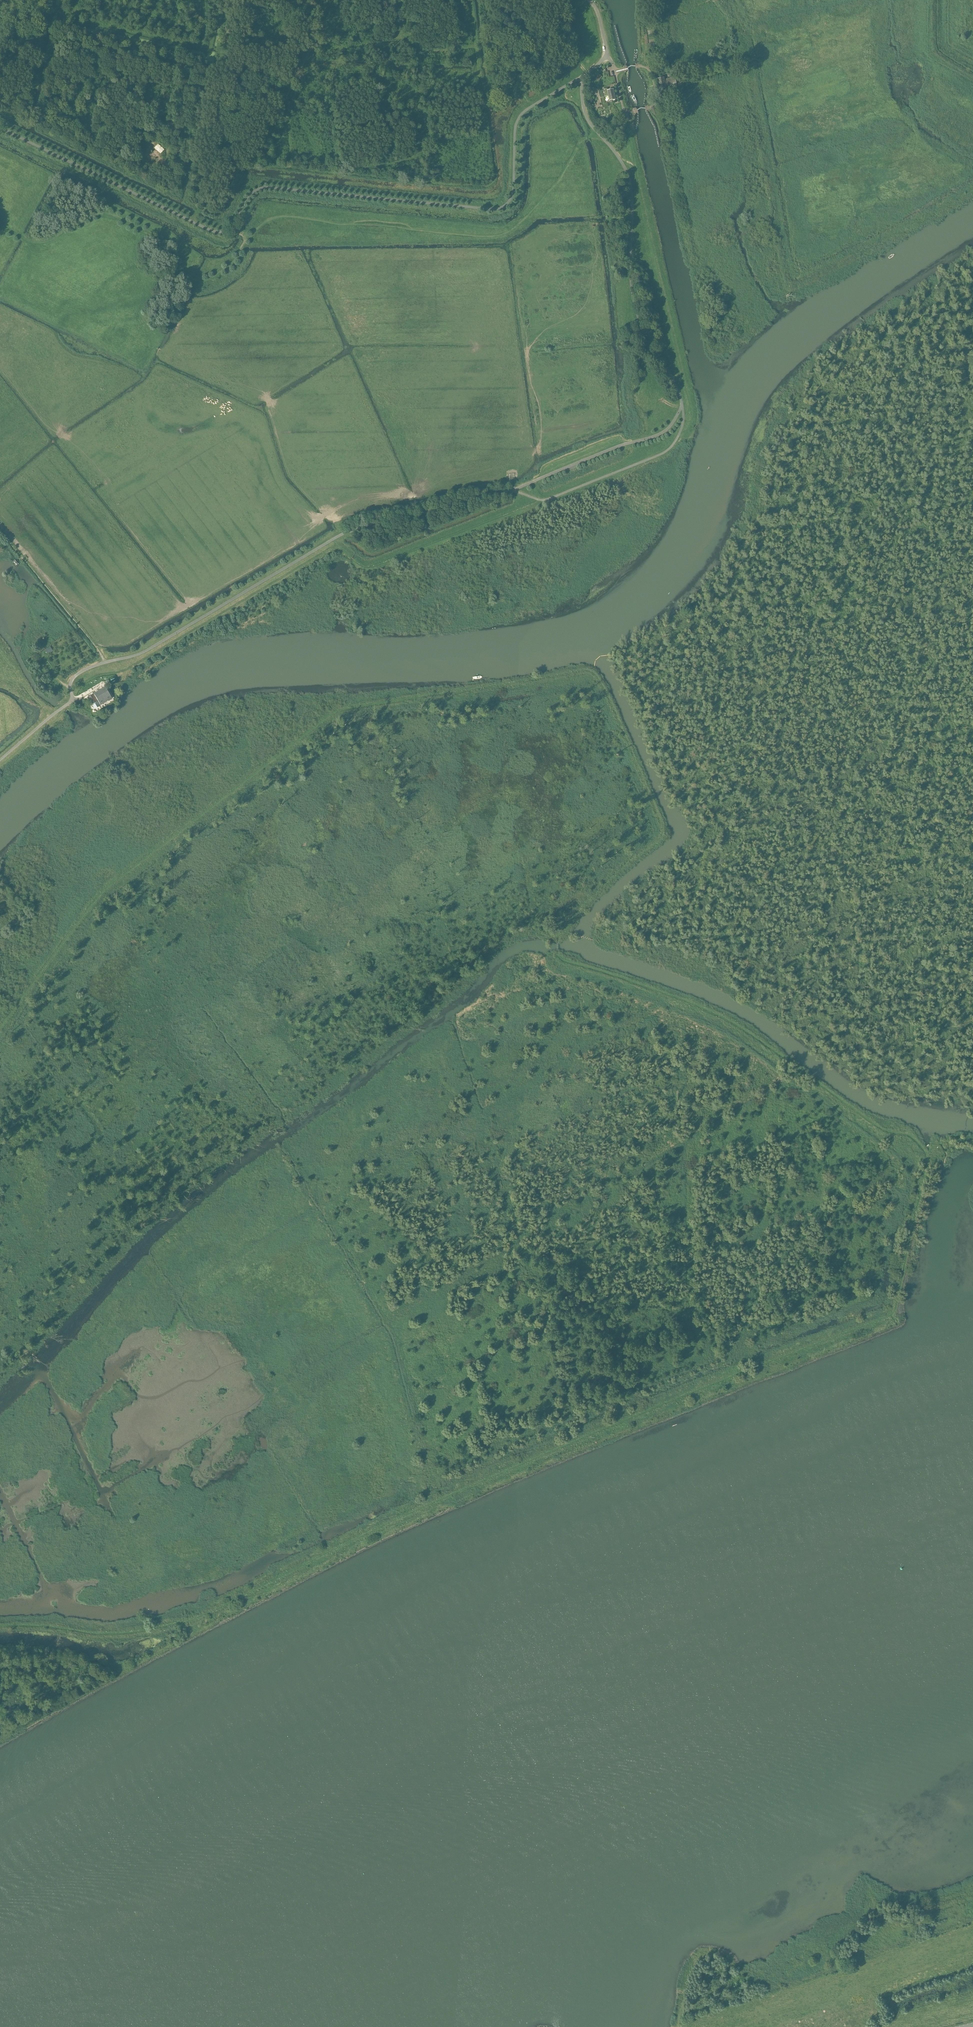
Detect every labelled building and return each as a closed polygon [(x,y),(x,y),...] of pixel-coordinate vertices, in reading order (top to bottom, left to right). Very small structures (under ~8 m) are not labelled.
[(665,78),(658,79),(660,89),(666,88),(666,87),(677,84),(676,80),(675,79),(675,78),(674,78),(673,78),(672,78),(667,79),(665,80),(665,78)] [(613,90),(608,91),(607,88),(603,89),(605,96),(609,95),(610,100),(615,99),(613,90)] [(98,700),(99,703),(101,704),(111,698),(104,687),(94,693),(98,700)] [(99,703),(98,700),(97,700),(93,694),(88,697),(95,708),(100,705),(99,703)]
